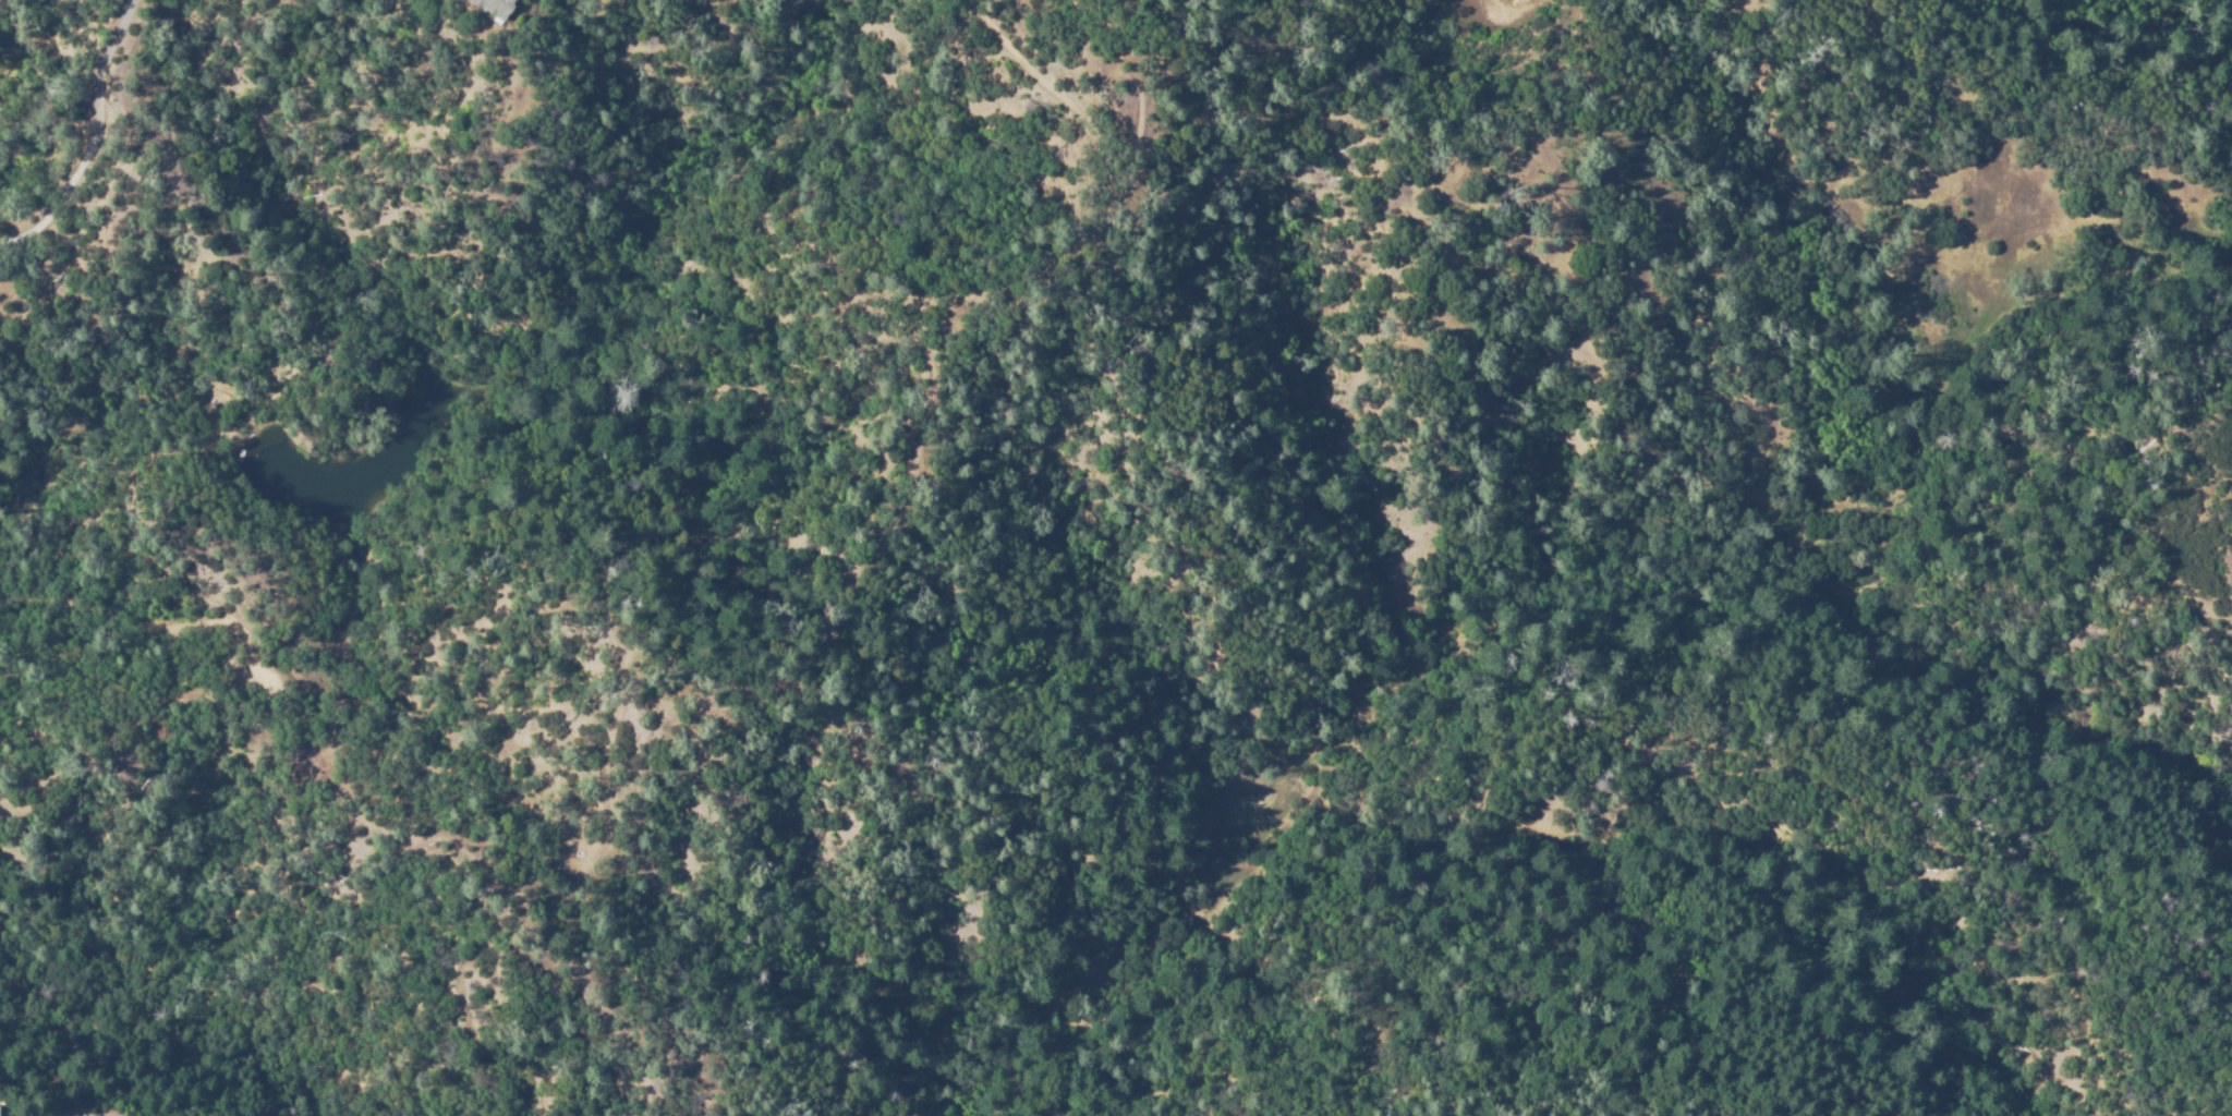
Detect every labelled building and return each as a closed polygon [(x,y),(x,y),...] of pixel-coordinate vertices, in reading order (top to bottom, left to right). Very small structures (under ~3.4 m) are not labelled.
[(504,23),(468,0),(515,0),(512,4),(514,5),(504,23)]
